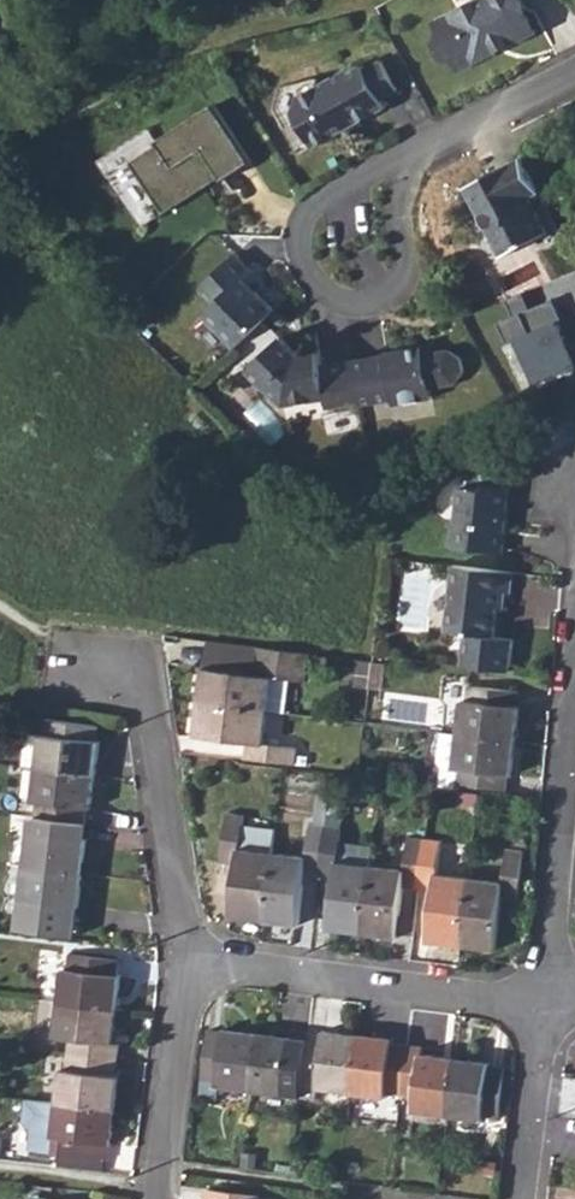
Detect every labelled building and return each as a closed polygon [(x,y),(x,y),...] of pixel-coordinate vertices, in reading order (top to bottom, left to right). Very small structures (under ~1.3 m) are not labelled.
[(434,23),(439,31),(435,41),(443,59),(454,62),(458,69),(521,38),(510,14),(524,8),(520,0),(481,0),(434,23)] [(524,8),(510,14),(521,38),(536,30),(524,8)] [(384,60),(367,69),(364,65),(354,71),(352,69),(300,97),(296,112),(315,147),(338,135),(335,129),(343,125),(351,127),(388,108),(383,99),(400,90),(384,60)] [(221,181),(249,164),(213,107),(156,144),(158,147),(131,165),(163,216),(219,179),(221,181)] [(492,234),(503,254),(547,231),(529,196),(540,191),(521,157),(466,186),(481,213),(492,234)] [(471,246),(492,234),(481,213),(459,225),(471,246)] [(202,316),(234,348),(274,310),(257,291),(252,295),(240,282),(252,270),(236,253),(199,289),(214,305),(202,316)] [(523,386),(574,369),(574,346),(558,296),(533,304),(528,291),(511,297),(516,314),(500,319),(523,386)] [(360,403),(353,361),(320,367),(318,353),(299,356),(281,338),(253,367),(268,382),(263,387),(282,407),(324,399),(326,409),(360,403)] [(385,356),(353,361),(360,403),(360,407),(400,400),(407,405),(420,401),(425,395),(431,394),(430,390),(456,385),(464,373),(462,359),(449,350),(409,357),(407,350),(384,354),(385,356)] [(501,553),(508,508),(503,504),(506,488),(489,485),(488,491),(463,488),(457,525),(450,524),(447,545),(501,553)] [(513,640),(494,637),(500,593),(510,594),(513,573),(453,565),(443,630),(466,633),(462,659),(510,666),(513,640)] [(203,667),(255,673),(259,657),(260,647),(206,641),(203,667)] [(199,701),(268,710),(273,675),(305,680),(308,663),(259,657),(255,673),(203,667),(199,701)] [(462,659),(461,665),(509,672),(510,666),(462,659)] [(380,692),(383,668),(370,666),(370,669),(367,691),(380,692)] [(367,691),(370,669),(360,668),(357,689),(367,691)] [(456,732),(515,740),(520,706),(516,706),(519,692),(467,685),(466,699),(461,699),(456,732)] [(245,755),(294,763),(297,746),(264,743),(268,710),(199,701),(194,734),(247,740),(245,755)] [(36,767),(94,774),(98,742),(92,741),(95,725),(46,718),(44,733),(40,733),(38,749),(36,767)] [(36,767),(38,749),(40,733),(25,731),(20,764),(36,767)] [(452,768),(456,732),(438,731),(435,761),(440,766),(452,768)] [(515,740),(456,732),(452,768),(440,766),(438,780),(455,782),(506,788),(508,773),(511,773),(515,740)] [(34,815),(84,822),(85,806),(90,807),(94,774),(36,767),(32,800),(37,801),(34,815)] [(229,915),(264,919),(273,850),(276,826),(243,822),(244,812),(227,810),(221,861),(237,863),(229,915)] [(24,865),(82,872),(86,839),(82,838),(84,822),(34,815),(33,825),(32,831),(28,830),(24,865)] [(264,919),(298,923),(305,873),(319,874),(326,823),(311,820),(306,854),(273,850),(264,919)] [(328,927),(362,932),(371,863),(337,859),(343,825),(326,823),(319,874),(336,876),(328,927)] [(362,932),(396,936),(404,886),(419,888),(425,836),(410,833),(405,867),(371,863),(362,932)] [(427,940),(461,944),(470,875),(437,871),(441,838),(425,836),(419,888),(434,890),(427,940)] [(461,944),(495,950),(502,898),(517,900),(523,848),(508,847),(504,880),(470,875),(461,944)] [(21,914),(71,921),(74,906),(78,907),(82,872),(24,865),(22,880),(20,898),(23,899),(21,914)] [(21,914),(23,899),(20,898),(0,895),(0,912),(21,914)] [(59,1000),(117,1009),(121,976),(117,974),(119,958),(68,952),(67,968),(62,968),(59,1000)] [(67,1053),(117,1059),(119,1043),(114,1042),(117,1009),(59,1000),(55,1036),(69,1038),(67,1053)] [(226,1086),(250,1089),(257,1031),(225,1026),(224,1030),(209,1027),(202,1078),(204,1079),(216,1081),(216,1085),(226,1086)] [(346,1090),(352,1091),(359,1033),(324,1028),(324,1032),(307,1030),(301,1081),(316,1082),(316,1087),(346,1090)] [(250,1089),(283,1094),(285,1083),(285,1079),(301,1081),(307,1030),(293,1029),(292,1036),(257,1031),(250,1089)] [(352,1091),(384,1096),(385,1091),(397,1093),(400,1093),(406,1044),(390,1042),(389,1037),(359,1033),(352,1091)] [(412,1110),(446,1114),(453,1057),(420,1053),(420,1046),(406,1044),(400,1093),(413,1096),(412,1110)] [(57,1101),(115,1108),(119,1075),(115,1075),(117,1059),(67,1053),(66,1068),(61,1067),(57,1101)] [(462,1117),(480,1119),(481,1114),(496,1116),(502,1068),(486,1065),(487,1061),(453,1057),(446,1114),(462,1117)] [(283,1094),(299,1096),(301,1081),(285,1079),(285,1083),(283,1094)] [(299,1096),(315,1098),(316,1087),(316,1082),(301,1081),(299,1096)] [(54,1151),(105,1157),(107,1141),(111,1142),(115,1108),(57,1101),(24,1096),(21,1121),(26,1126),(31,1127),(28,1148),(54,1151)] [(259,1195),(210,1189),(208,1198),(258,1198),(259,1195)]
